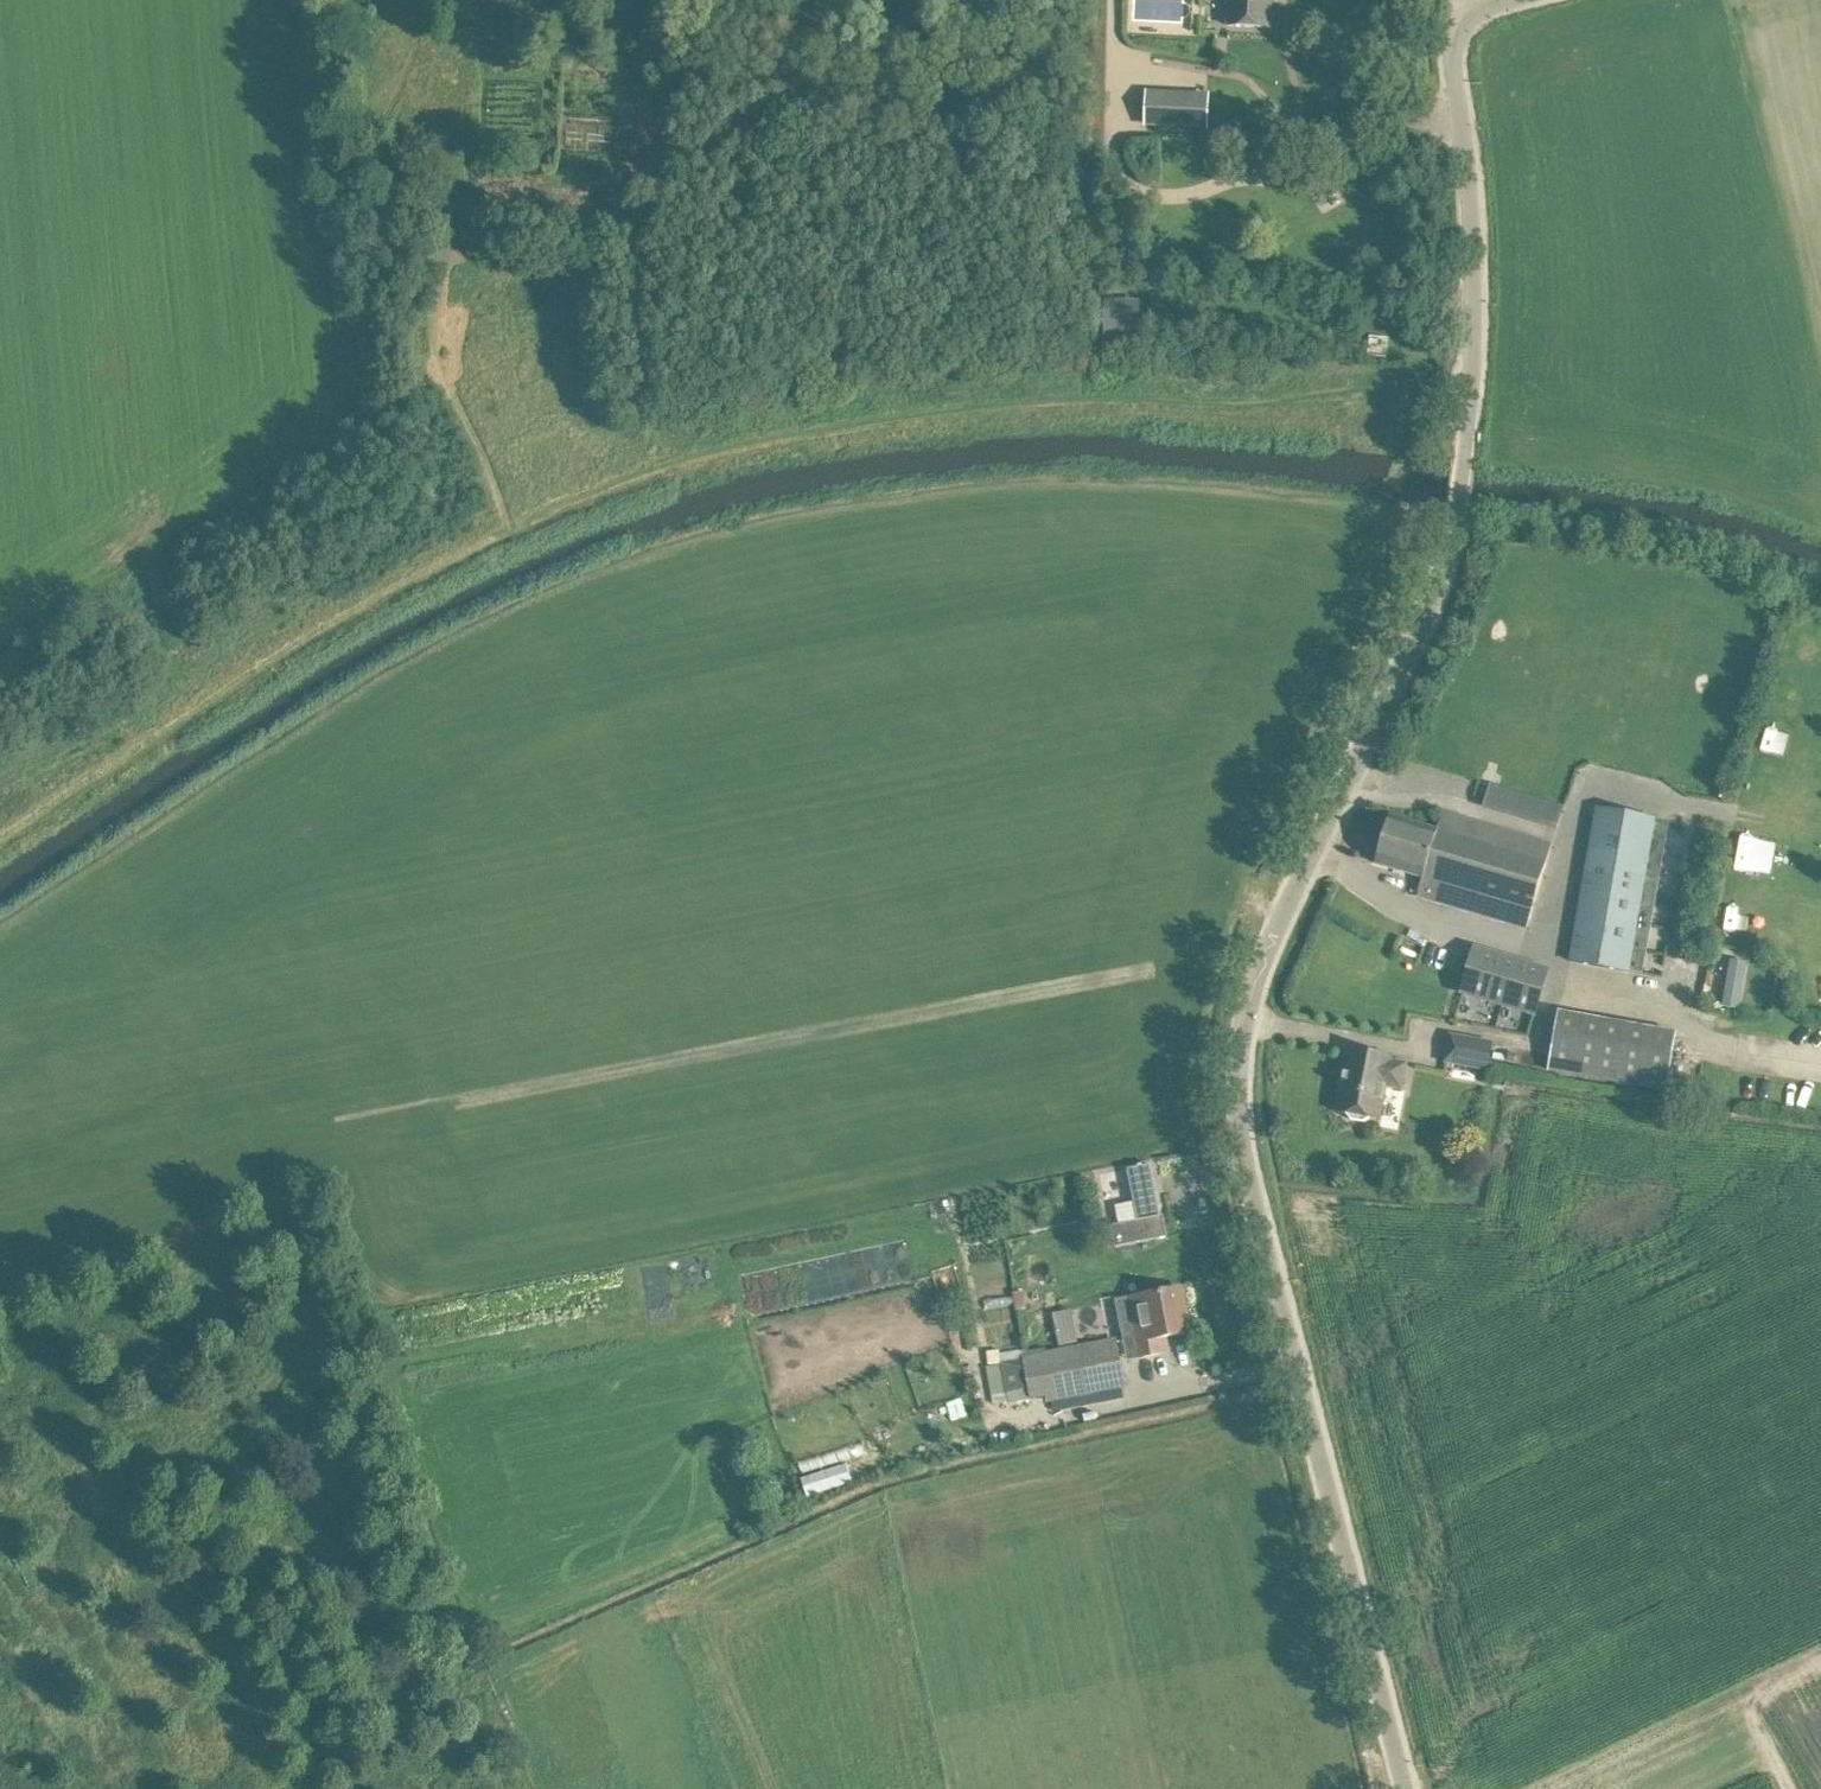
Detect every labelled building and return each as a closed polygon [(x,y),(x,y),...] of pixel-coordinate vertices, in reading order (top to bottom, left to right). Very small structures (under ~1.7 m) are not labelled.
[(1167,125),(1168,93),(1148,92),(1147,124),(1167,125)] [(1571,961),(1629,970),(1655,817),(1597,807),(1571,961)] [(1417,895),(1440,902),(1527,927),(1552,844),(1442,811),(1437,829),(1390,815),(1376,863),(1423,877),(1417,895)] [(1754,880),(1759,858),(1737,852),(1731,875),(1754,880)] [(1475,948),(1462,992),(1535,1013),(1548,970),(1475,948)] [(1732,956),(1723,1004),(1739,1007),(1748,959),(1732,956)] [(1547,1071),(1666,1092),(1676,1031),(1558,1010),(1547,1071)] [(1445,1062),(1488,1070),(1493,1042),(1450,1034),(1445,1062)] [(1336,1111),(1346,1113),(1350,1119),(1364,1121),(1370,1118),(1380,1119),(1387,1081),(1403,1084),(1407,1063),(1391,1060),(1392,1057),(1348,1048),(1336,1111)] [(1139,1216),(1116,1221),(1120,1242),(1164,1232),(1152,1177),(1131,1181),(1139,1216)] [(1129,1298),(1116,1301),(1124,1344),(1138,1341),(1140,1356),(1167,1351),(1165,1337),(1186,1333),(1183,1316),(1186,1316),(1181,1288),(1158,1293),(1129,1298)] [(1000,1364),(1006,1392),(1028,1388),(1031,1398),(1046,1395),(1046,1399),(1125,1384),(1116,1341),(1000,1364)]
